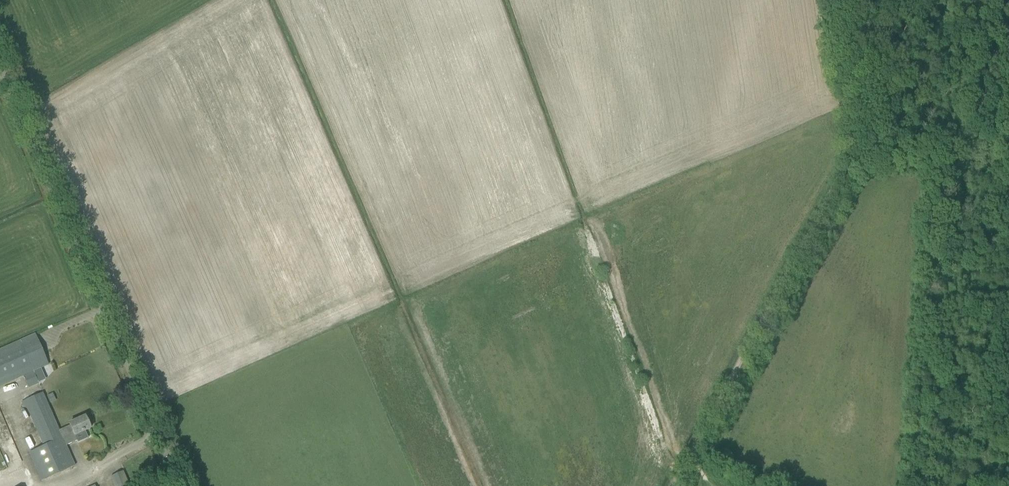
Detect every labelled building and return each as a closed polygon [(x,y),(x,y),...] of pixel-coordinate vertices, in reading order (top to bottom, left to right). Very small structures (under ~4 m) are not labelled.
[(23,376),(28,387),(29,387),(38,383),(33,371),(48,365),(34,334),(0,349),(0,386),(23,376)] [(23,401),(21,402),(23,407),(26,406),(26,408),(31,419),(36,431),(43,445),(34,449),(29,452),(41,481),(75,466),(66,445),(76,440),(74,435),(81,433),(90,429),(85,417),(76,421),(75,419),(68,422),(69,425),(59,430),(43,392),(23,400),(23,401)] [(52,393),(47,395),(50,403),(55,401),(52,393)] [(114,485),(129,485),(123,471),(110,477),(114,485)]
